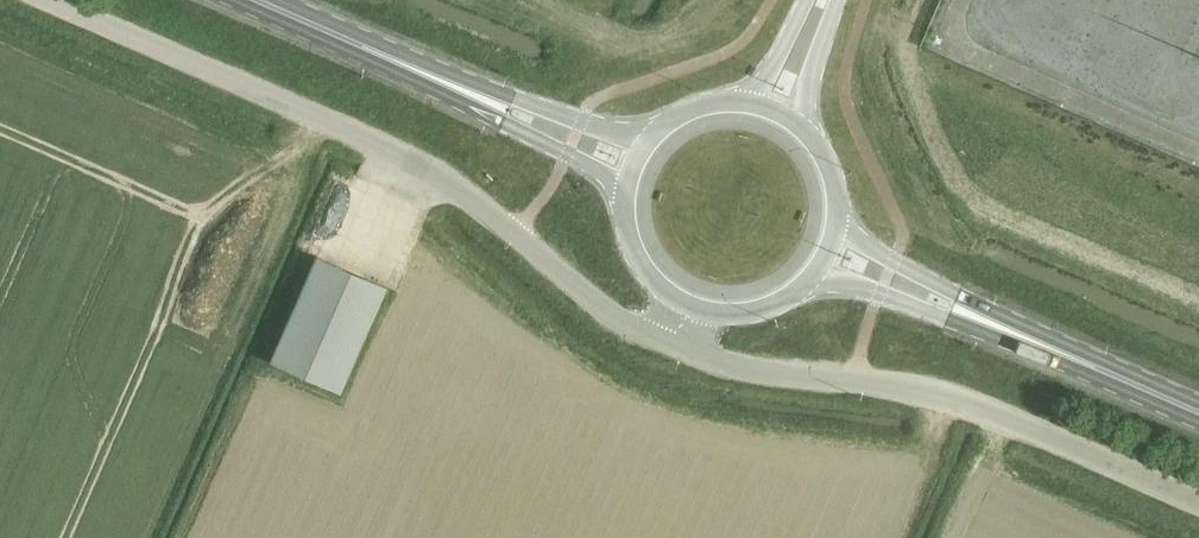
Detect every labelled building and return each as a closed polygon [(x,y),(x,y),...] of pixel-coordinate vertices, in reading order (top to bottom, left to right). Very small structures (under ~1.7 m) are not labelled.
[(341,393),(378,310),(387,288),(318,258),(272,363),(341,393)]
